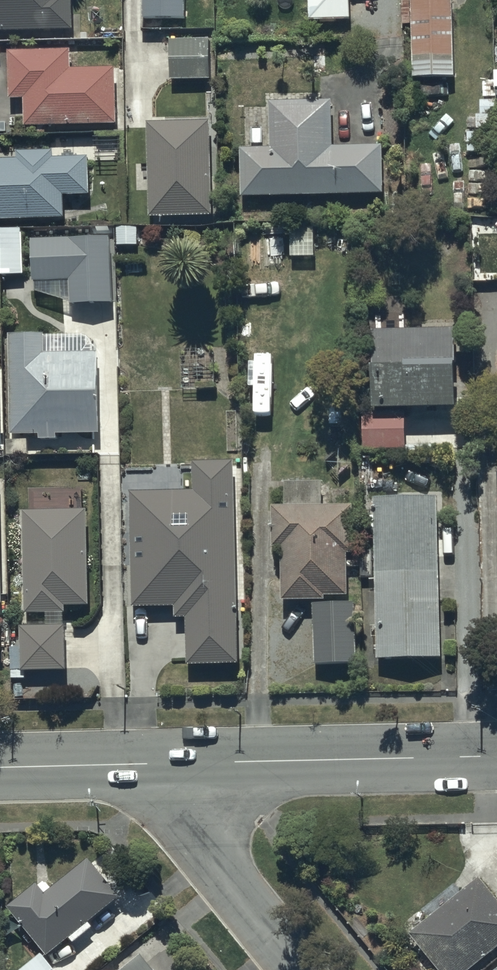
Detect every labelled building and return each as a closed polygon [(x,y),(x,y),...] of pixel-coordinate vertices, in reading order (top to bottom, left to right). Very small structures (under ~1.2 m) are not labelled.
[(68,33),(66,0),(0,0),(0,36),(68,33)] [(135,19),(178,19),(178,0),(136,0),(135,19)] [(303,23),(347,23),(347,0),(303,0),(303,23)] [(403,26),(414,26),(414,63),(414,82),(453,82),(452,0),(403,0),(403,26)] [(210,41),(162,43),(164,84),(212,81),(210,41)] [(62,53),(3,54),(2,103),(19,103),(19,129),(107,128),(106,70),(62,71),(62,53)] [(491,103),(475,103),(475,118),(464,118),(464,135),(463,135),(462,154),(482,154),(483,132),(491,132),(491,103)] [(325,105),(264,105),(264,153),(235,153),(235,198),(375,198),(375,149),(325,149),(325,105)] [(204,126),(141,126),(140,218),(204,218),(204,126)] [(56,222),(56,199),(84,198),(83,160),(46,161),(46,153),(12,154),(12,162),(0,162),(0,223),(56,222)] [(0,232),(0,279),(16,279),(17,232),(0,232)] [(102,241),(23,243),(24,286),(62,286),(63,310),(104,309),(102,241)] [(448,333),(365,333),(365,376),(361,376),(361,417),(355,417),(355,452),(401,452),(401,411),(449,411),(448,333)] [(90,436),(89,337),(2,338),(1,458),(25,457),(25,438),(34,438),(34,442),(52,441),(52,436),(90,436)] [(188,492),(123,495),(124,610),(169,610),(169,621),(178,621),(178,667),(230,667),(230,463),(186,465),(188,492)] [(278,487),(278,510),(265,510),(265,551),(272,551),(272,604),(305,603),(306,666),(352,666),(351,605),(317,605),(317,598),(339,598),(338,557),(347,557),(347,510),(321,510),(320,486),(278,487)] [(429,501),(371,502),(367,502),(367,520),(362,520),(362,533),(367,533),(370,665),(433,663),(429,501)] [(84,515),(16,514),(18,616),(56,616),(56,608),(83,608),(84,515)] [(58,628),(13,628),(13,648),(8,648),(8,679),(20,679),(20,676),(57,676),(58,628)] [(0,911),(0,912),(39,961),(62,942),(66,947),(87,930),(83,925),(114,899),(84,862),(39,898),(30,887),(0,911)] [(429,969),(465,969),(496,945),(496,907),(475,880),(403,938),(429,969)] [(34,958),(18,969),(44,969),(34,958)] [(130,969),(145,969),(136,961),(130,969)]
